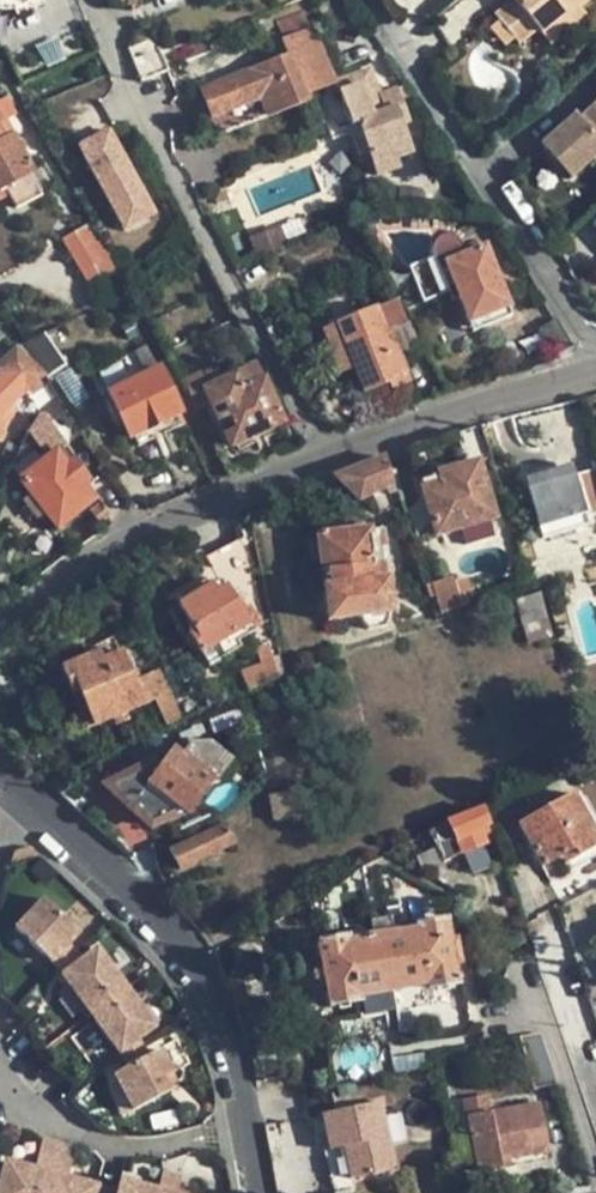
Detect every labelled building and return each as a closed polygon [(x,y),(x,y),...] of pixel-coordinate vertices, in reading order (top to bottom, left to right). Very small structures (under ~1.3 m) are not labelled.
[(490,27),(503,44),(512,39),(517,46),(536,32),(538,35),(575,4),(578,7),(586,0),(509,0),(491,14),(498,22),(490,27)] [(585,16),(578,7),(575,4),(538,35),(549,47),(585,16)] [(274,20),(281,39),(309,28),(302,9),(274,20)] [(218,135),(305,101),(305,94),(322,87),(331,83),(330,81),(309,28),(281,39),(287,55),(200,90),(218,135)] [(166,70),(159,53),(151,39),(127,50),(140,81),(166,70)] [(360,85),(339,94),(349,124),(347,126),(364,171),(411,152),(399,121),(405,119),(392,87),(376,92),(366,68),(355,72),(360,85)] [(355,72),(330,81),(331,83),(336,94),(339,94),(360,85),(355,72)] [(324,93),(322,87),(305,94),(305,101),(324,93)] [(579,113),(575,109),(539,141),(571,175),(595,154),(595,98),(579,113)] [(0,117),(0,127),(6,139),(11,135),(14,133),(4,114),(0,117)] [(110,123),(75,143),(126,232),(160,212),(110,123)] [(0,127),(0,187),(1,187),(6,196),(13,208),(38,195),(26,173),(32,171),(11,135),(6,139),(0,127)] [(169,220),(156,228),(162,237),(175,229),(169,220)] [(86,225),(56,241),(84,291),(112,276),(86,225)] [(410,265),(424,300),(444,292),(452,289),(470,332),(510,316),(483,248),(463,256),(459,247),(454,242),(449,240),(441,241),(436,243),(433,247),(431,252),(431,257),(410,265)] [(372,309),(335,325),(353,370),(362,393),(385,383),(404,375),(397,358),(414,351),(403,324),(383,333),(372,309)] [(338,374),(353,370),(335,325),(320,331),(338,374)] [(40,335),(21,345),(24,348),(42,375),(42,374),(46,376),(61,364),(40,335)] [(21,345),(14,351),(39,377),(42,375),(24,348),(21,345)] [(175,417),(179,415),(162,381),(143,346),(135,352),(145,375),(107,393),(128,438),(134,436),(175,417)] [(10,414),(6,409),(39,377),(14,351),(0,366),(0,425),(10,414)] [(255,365),(236,374),(241,384),(260,376),(255,365)] [(241,384),(236,374),(219,382),(211,368),(180,383),(186,395),(200,389),(228,447),(281,422),(260,376),(241,384)] [(408,383),(404,375),(385,383),(389,392),(408,383)] [(321,407),(315,417),(329,427),(338,432),(361,399),(336,384),(332,391),(322,385),(312,402),(321,407)] [(175,417),(134,436),(139,445),(179,426),(175,417)] [(58,436),(43,418),(32,427),(52,453),(17,481),(56,528),(92,501),(79,485),(85,481),(55,438),(58,436)] [(490,457),(486,446),(479,424),(455,430),(466,463),(437,472),(440,482),(421,488),(436,535),(494,517),(477,461),(490,457)] [(394,483),(385,456),(335,475),(359,498),(394,483)] [(524,477),(526,487),(573,474),(570,464),(524,477)] [(526,487),(542,538),(587,524),(586,518),(595,516),(595,470),(573,477),(573,474),(526,487)] [(322,531),(316,532),(326,621),(389,613),(386,586),(395,585),(392,567),(384,568),(381,547),(387,547),(384,528),(372,529),(371,526),(364,527),(363,520),(321,525),(322,531)] [(205,555),(224,584),(253,568),(238,538),(205,555)] [(441,612),(461,606),(453,581),(451,576),(425,585),(430,600),(436,599),(441,612)] [(464,578),(453,581),(461,606),(471,602),(464,578)] [(249,603),(239,610),(224,584),(213,590),(209,584),(177,603),(191,628),(187,630),(207,665),(242,645),(238,638),(250,631),(247,624),(258,617),(249,603)] [(552,637),(540,592),(515,599),(527,644),(552,637)] [(282,676),(267,633),(254,638),(259,665),(244,672),(250,689),(282,676)] [(181,718),(159,669),(133,681),(119,651),(100,659),(96,652),(61,668),(71,693),(78,691),(93,726),(155,699),(167,724),(181,718)] [(204,696),(208,706),(220,702),(216,691),(204,696)] [(585,709),(593,740),(595,740),(595,707),(585,709)] [(185,811),(193,801),(209,777),(226,788),(241,766),(209,741),(200,751),(190,744),(182,755),(173,749),(159,767),(152,764),(130,775),(145,786),(147,782),(160,792),(147,809),(161,821),(181,810),(185,811)] [(579,784),(570,766),(541,783),(550,800),(579,784)] [(152,825),(161,821),(147,809),(160,792),(147,782),(145,786),(130,775),(107,788),(152,825)] [(306,815),(305,810),(300,788),(269,795),(274,820),(306,815)] [(558,856),(571,849),(575,856),(595,844),(595,835),(573,793),(517,824),(541,866),(558,856)] [(181,836),(219,818),(193,801),(185,811),(181,810),(161,821),(181,836)] [(447,821),(461,853),(483,843),(478,831),(488,826),(480,807),(447,821)] [(231,844),(222,823),(169,849),(179,869),(231,844)] [(562,863),(575,856),(571,849),(558,856),(562,863)] [(14,930),(41,955),(48,947),(57,955),(65,946),(77,932),(42,898),(14,930)] [(390,917),(367,921),(369,936),(392,932),(390,917)] [(414,929),(392,932),(369,936),(347,940),(347,937),(316,942),(327,1005),(355,1000),(357,1000),(359,996),(425,984),(429,987),(457,983),(454,965),(462,964),(457,936),(448,936),(445,919),(415,924),(414,929)] [(57,955),(50,962),(53,968),(59,977),(80,961),(65,946),(57,955)] [(41,955),(50,962),(57,955),(48,947),(41,955)] [(83,1010),(119,983),(96,951),(80,961),(59,977),(83,1010)] [(128,995),(119,983),(83,1010),(86,1014),(92,1022),(128,995)] [(355,1000),(358,1018),(383,1014),(386,1031),(410,1027),(407,1010),(432,1006),(429,987),(425,984),(359,996),(357,1000),(355,1000)] [(153,1030),(128,995),(92,1022),(116,1055),(137,1041),(153,1030)] [(556,1083),(538,1033),(519,1036),(533,1089),(556,1083)] [(146,1057),(137,1041),(116,1055),(125,1069),(146,1057)] [(157,1051),(146,1057),(125,1069),(110,1076),(131,1114),(166,1095),(165,1091),(158,1078),(166,1074),(169,1072),(157,1051)] [(393,1073),(430,1065),(428,1052),(391,1058),(393,1073)] [(173,1086),(166,1074),(158,1078),(165,1091),(173,1086)] [(119,1101),(96,1077),(72,1103),(95,1126),(119,1101)] [(382,1100),(325,1112),(331,1148),(345,1145),(350,1177),(394,1168),(382,1100)] [(501,1161),(510,1160),(549,1153),(539,1103),(467,1116),(477,1174),(502,1170),(501,1161)] [(40,1140),(32,1170),(42,1172),(59,1177),(67,1179),(74,1149),(40,1140)] [(511,1168),(510,1160),(501,1161),(502,1170),(511,1168)] [(4,1162),(1,1172),(11,1175),(14,1165),(4,1162)] [(14,1165),(11,1175),(1,1172),(0,1177),(0,1192),(37,1192),(42,1172),(32,1170),(14,1165)] [(59,1177),(42,1172),(37,1192),(54,1192),(59,1177)] [(179,1179),(160,1173),(155,1192),(129,1185),(127,1192),(176,1192),(179,1179)] [(87,1184),(67,1179),(59,1177),(54,1192),(85,1192),(87,1184)] [(115,1191),(124,1192),(127,1192),(129,1185),(118,1182),(115,1191)] [(87,1184),(85,1192),(98,1192),(100,1187),(87,1184)]
